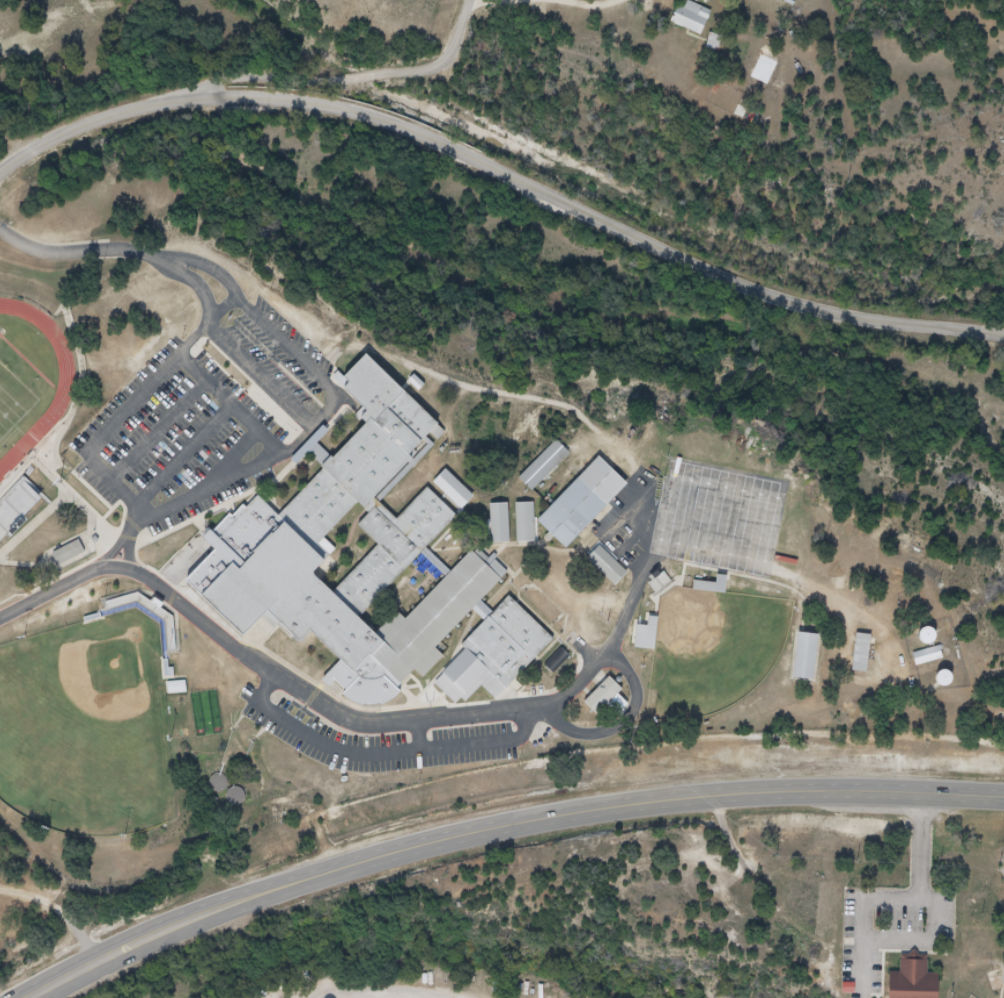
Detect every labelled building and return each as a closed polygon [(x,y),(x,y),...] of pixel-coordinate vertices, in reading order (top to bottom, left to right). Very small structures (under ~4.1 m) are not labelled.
[(695,3),(690,13),(683,10),(675,27),(708,42),(721,15),(695,3)] [(710,50),(720,51),(721,35),(711,35),(710,50)] [(359,619),(455,516),(426,488),(394,520),(372,497),(407,458),(404,455),(434,424),(360,355),(337,377),(344,382),(338,389),(361,412),(355,418),(360,424),(276,517),(254,497),(244,508),(241,505),(229,518),(226,514),(208,533),(203,530),(195,538),(210,551),(178,581),(192,596),(235,636),(259,611),(292,642),(304,632),(336,663),(318,681),(325,688),(332,683),(341,690),(338,694),(345,700),(353,704),(359,706),(365,707),(373,706),(383,705),(389,702),(395,699),(401,693),(397,688),(413,673),(422,680),(444,656),(435,648),(508,573),(494,560),(495,557),(491,554),(487,558),(477,550),(472,553),(469,551),(403,619),(395,612),(372,635),(359,619)] [(555,441),(518,476),(531,490),(568,455),(555,441)] [(597,459),(535,519),(563,549),(625,489),(597,459)] [(444,468),(430,483),(459,510),(473,494),(444,468)] [(24,479),(0,505),(0,546),(44,497),(24,479)] [(515,502),(516,545),(535,544),(534,502),(515,502)] [(489,504),(490,543),(509,542),(507,503),(489,504)] [(87,554),(80,541),(53,553),(59,567),(87,554)] [(599,544),(585,560),(614,587),(629,571),(599,544)] [(727,593),(728,576),(718,576),(717,584),(695,582),(694,591),(727,593)] [(506,596),(457,645),(463,650),(437,675),(463,701),(486,678),(501,693),(552,643),(506,596)] [(176,653),(175,614),(162,614),(163,653),(176,653)] [(658,617),(646,616),(646,622),(634,622),(634,649),(657,650),(658,617)] [(815,682),(820,635),(796,632),(791,680),(815,682)] [(943,661),(942,649),(915,652),(916,664),(943,661)] [(624,691),(610,678),(586,703),(599,716),(624,691)] [(168,694),(187,694),(187,682),(168,682),(168,694)] [(907,979),(894,979),(894,997),(944,997),(944,981),(936,981),(936,967),(907,967),(907,979)] [(995,994),(1003,991),(1003,985),(1000,971),(988,975),(995,994)]
